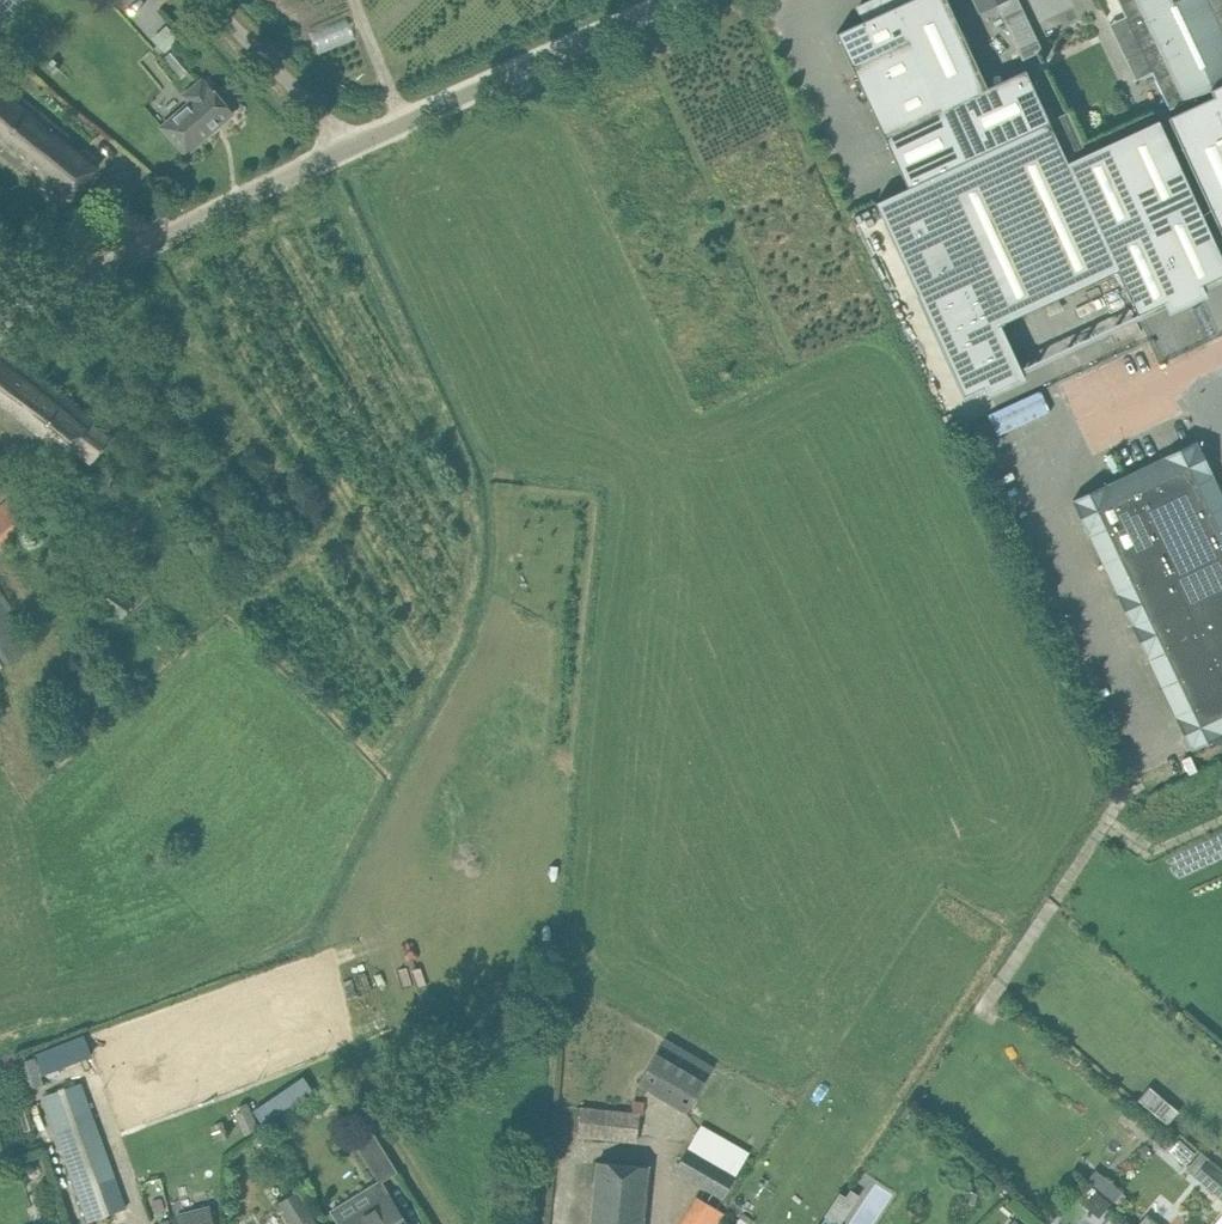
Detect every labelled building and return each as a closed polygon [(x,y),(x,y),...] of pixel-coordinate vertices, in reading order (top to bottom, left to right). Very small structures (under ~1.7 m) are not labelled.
[(1050,122),(1026,69),(989,86),(949,0),(873,0),(859,7),(865,20),(837,32),(908,187),(1050,122)] [(980,11),(1003,0),(975,0),(980,11)] [(1130,23),(1118,28),(1125,43),(1137,37),(1170,109),(1210,90),(1221,84),(1221,0),(1119,0),(1130,23)] [(178,47),(166,57),(180,74),(192,64),(178,47)] [(190,102),(162,126),(186,153),(233,113),(209,86),(208,87),(202,79),(184,94),(190,102)] [(1210,90),(1213,96),(1168,117),(1221,234),(1221,84),(1210,90)] [(65,206),(101,161),(83,147),(80,151),(68,141),(71,137),(4,85),(0,89),(0,154),(65,206)] [(1150,321),(1179,308),(1182,316),(1216,300),(1213,292),(1221,288),(1221,240),(1169,126),(1077,168),(1059,129),(887,208),(976,402),(994,394),(998,402),(1035,385),(1008,328),(1129,272),(1150,321)] [(0,353),(0,417),(60,465),(74,448),(92,463),(112,438),(94,424),(96,421),(5,347),(0,353)] [(1165,456),(1105,485),(1104,484),(1073,499),(1073,500),(1072,501),(1087,532),(1088,532),(1118,594),(1117,594),(1146,656),(1147,655),(1176,717),(1176,718),(1191,749),(1192,749),(1221,735),(1221,494),(1212,473),(1212,472),(1197,440),(1165,455),(1165,456)] [(36,513),(12,491),(0,505),(0,544),(4,548),(36,513)] [(35,646),(0,591),(0,669),(35,646)] [(84,1034),(34,1054),(42,1074),(92,1054),(84,1034)] [(666,1037),(638,1083),(686,1112),(714,1066),(714,1065),(707,1061),(666,1037)] [(303,1077),(253,1111),(262,1125),(312,1091),(303,1077)] [(83,1084),(43,1098),(88,1221),(127,1206),(83,1084)] [(632,1112),(581,1105),(577,1134),(637,1142),(640,1114),(643,1114),(645,1101),(634,1099),(632,1112)] [(251,1112),(236,1118),(243,1135),(258,1128),(251,1112)] [(702,1124),(674,1170),(703,1187),(721,1198),(735,1174),(748,1152),(702,1124)] [(380,1183),(398,1172),(374,1132),(356,1143),(380,1183)] [(1195,1148),(1182,1163),(1197,1176),(1196,1177),(1221,1198),(1221,1171),(1195,1148)] [(598,1161),(591,1223),(643,1223),(649,1166),(598,1161)] [(1095,1168),(1087,1178),(1113,1200),(1122,1190),(1095,1168)] [(297,1190),(278,1201),(292,1223),(318,1223),(297,1190)] [(388,1195),(372,1204),(373,1206),(344,1223),(406,1223),(388,1195)] [(680,1223),(721,1223),(727,1214),(698,1196),(697,1195),(680,1223)] [(210,1205),(178,1213),(181,1223),(214,1223),(210,1205)] [(743,1212),(736,1223),(738,1223),(752,1223),(754,1220),(743,1212)]
